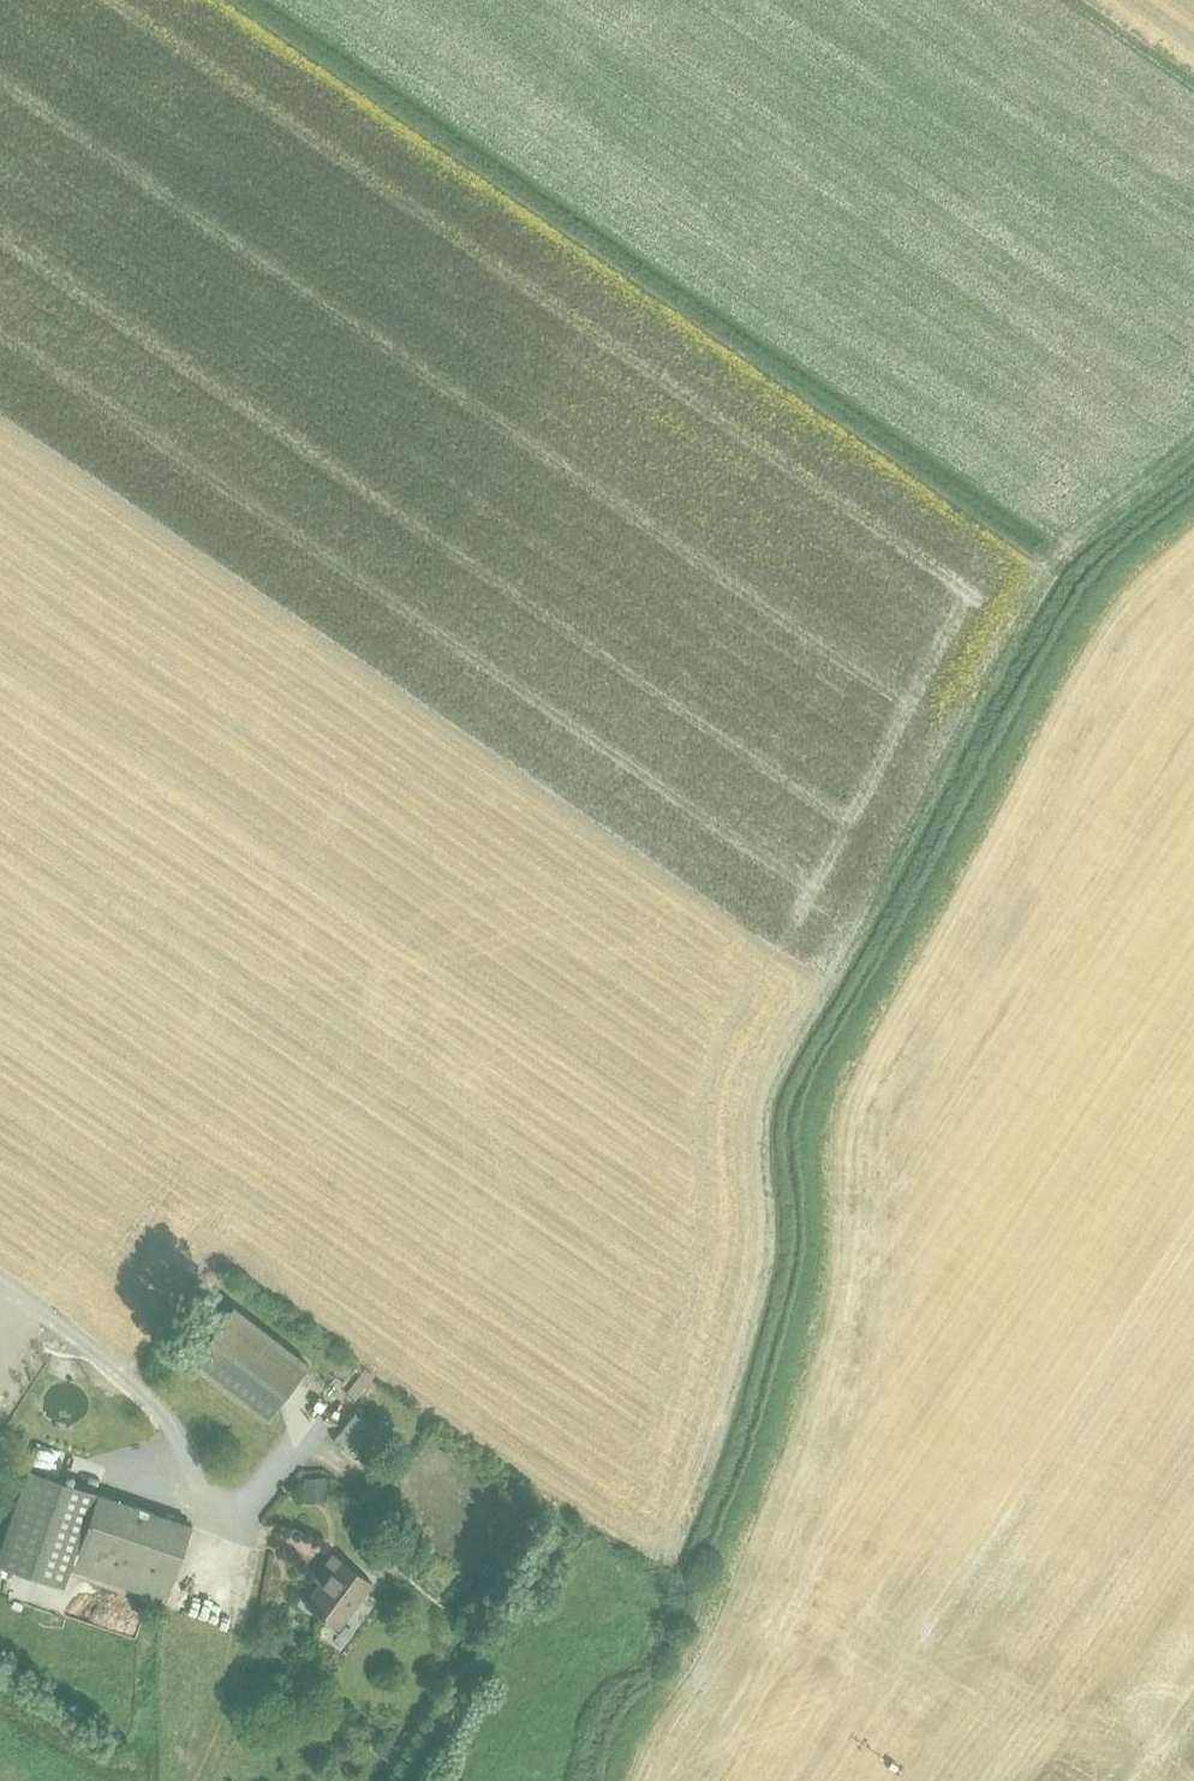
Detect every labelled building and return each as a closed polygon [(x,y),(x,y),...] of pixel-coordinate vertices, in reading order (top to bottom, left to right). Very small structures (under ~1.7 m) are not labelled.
[(264,1422),(308,1365),(233,1306),(188,1363),(264,1422)] [(354,1412),(333,1438),(368,1465),(388,1438),(354,1412)] [(0,1548),(0,1564),(63,1586),(71,1561),(73,1562),(71,1569),(166,1601),(191,1526),(28,1469),(0,1548)] [(323,1475),(302,1475),(304,1500),(324,1498),(323,1475)] [(327,1572),(304,1604),(337,1629),(372,1582),(332,1553),(321,1568),(327,1572)]
